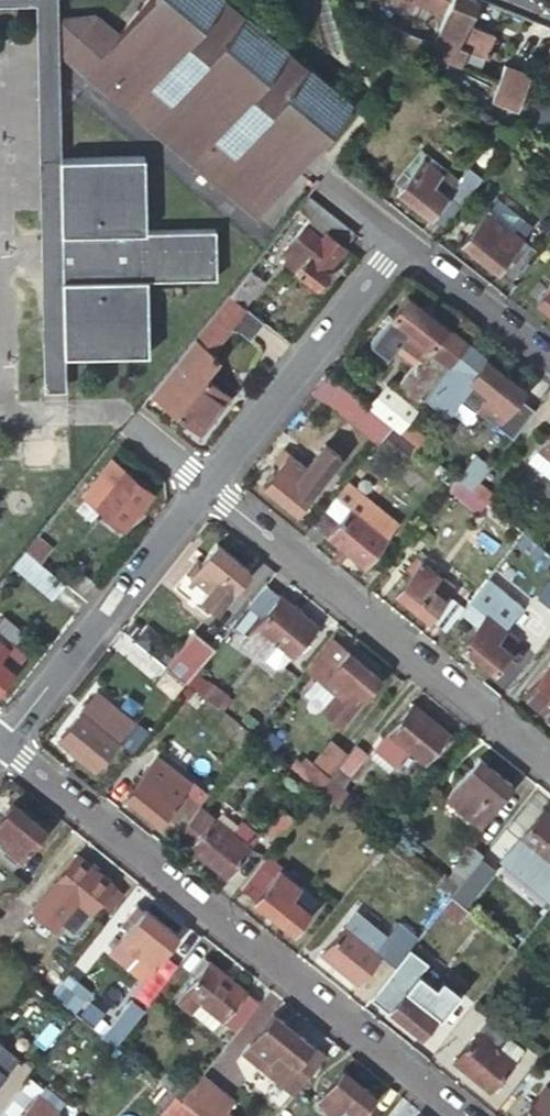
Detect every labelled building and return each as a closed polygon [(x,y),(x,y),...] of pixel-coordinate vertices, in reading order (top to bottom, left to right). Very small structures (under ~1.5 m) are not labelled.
[(355,101),(234,0),(148,0),(120,33),(97,14),(64,18),(64,55),(88,73),(126,104),(263,215),(308,159),(355,101)] [(453,0),(411,0),(425,6),(420,17),(439,32),(453,0)] [(439,32),(430,50),(454,60),(459,45),(486,56),(496,32),(469,22),(478,0),(453,0),(439,32)] [(59,105),(56,3),(45,3),(34,3),(43,389),(53,389),(64,389),(64,355),(62,258),(60,158),(59,105)] [(538,80),(549,85),(549,51),(538,80)] [(494,100),(523,112),(536,77),(508,66),(494,100)] [(522,114),(546,132),(549,122),(549,102),(531,94),(523,112),(522,114)] [(397,188),(443,225),(459,204),(453,199),(447,193),(432,182),(438,174),(440,176),(445,170),(425,154),(417,163),(411,158),(395,178),(401,183),(397,188)] [(144,156),(60,158),(62,258),(64,355),(148,353),(146,279),(216,278),(215,229),(146,231),(144,156)] [(453,186),(440,176),(438,174),(432,182),(447,193),(453,186)] [(459,204),(475,184),(469,179),(453,199),(459,204)] [(497,197),(487,208),(521,235),(536,217),(506,193),(497,197)] [(327,268),(355,232),(354,230),(309,194),(298,208),(309,216),(289,242),(298,248),(292,256),(288,253),(283,258),(317,286),(329,270),(327,268)] [(521,235),(487,208),(462,239),(510,277),(513,273),(533,247),(520,237),(521,235)] [(250,268),(230,292),(244,304),(265,279),(250,268)] [(510,277),(517,283),(520,278),(513,273),(510,277)] [(549,308),(549,281),(537,298),(549,308)] [(230,292),(151,392),(200,432),(229,396),(202,375),(215,359),(209,354),(228,330),(242,327),(253,335),(265,320),(244,304),(230,292)] [(414,362),(391,390),(416,411),(425,399),(454,363),(469,344),(446,326),(409,295),(384,327),(401,340),(419,355),(414,362)] [(469,344),(478,332),(455,315),(446,326),(469,344)] [(396,347),(401,340),(384,327),(372,341),(389,355),(396,347)] [(396,347),(414,362),(419,355),(401,340),(396,347)] [(469,344),(454,363),(425,399),(445,415),(460,396),(477,410),(482,405),(499,419),(495,424),(512,438),(535,410),(518,397),(524,390),(469,344)] [(385,385),(368,405),(393,426),(400,431),(407,422),(416,411),(391,390),(385,385)] [(368,405),(344,386),(330,403),(379,442),(393,426),(368,405)] [(407,422),(400,431),(415,443),(422,435),(407,422)] [(528,461),(549,479),(549,433),(528,461)] [(325,443),(306,466),(322,479),(341,456),(325,443)] [(281,465),(265,484),(297,510),(322,479),(306,466),(284,449),(275,460),(281,465)] [(458,478),(471,489),(478,481),(490,466),(476,454),(457,478),(458,478)] [(113,459),(82,497),(124,529),(154,492),(113,459)] [(458,478),(450,488),(480,512),(487,502),(471,489),(458,478)] [(471,489),(487,502),(499,512),(506,504),(478,481),(471,489)] [(399,523),(347,482),(313,524),(365,565),(388,537),(399,523)] [(38,534),(26,548),(41,560),(53,545),(38,534)] [(539,544),(526,534),(518,543),(546,566),(549,561),(549,553),(539,544)] [(250,570),(217,544),(202,564),(196,559),(186,572),(210,592),(212,589),(225,601),(250,570)] [(26,548),(12,566),(48,596),(62,579),(41,560),(26,548)] [(398,591),(446,630),(463,609),(447,596),(453,588),(429,569),(435,562),(421,551),(407,568),(413,573),(398,591)] [(317,624),(267,584),(250,605),(264,616),(249,635),(245,640),(281,670),(317,624)] [(225,601),(212,589),(210,592),(204,599),(217,610),(225,601)] [(264,616),(250,605),(235,625),(249,635),(264,616)] [(492,607),(463,644),(495,670),(520,639),(496,620),(501,614),(492,607)] [(17,629),(1,617),(0,619),(0,636),(8,642),(17,629)] [(199,670),(219,645),(197,628),(170,662),(191,680),(199,670)] [(135,637),(124,650),(176,693),(187,680),(135,637)] [(309,671),(318,679),(336,693),(355,708),(380,676),(333,639),(309,671)] [(25,652),(11,640),(5,646),(0,642),(0,684),(25,652)] [(524,694),(549,715),(549,662),(524,694)] [(199,670),(191,680),(221,704),(229,694),(199,670)] [(336,693),(322,710),(341,725),(355,708),(336,693)] [(90,698),(58,737),(95,767),(127,729),(90,698)] [(412,703),(374,751),(396,768),(409,752),(423,762),(448,732),(412,703)] [(314,763),(329,775),(336,767),(346,754),(331,742),(314,763)] [(368,752),(355,742),(346,754),(336,767),(348,777),(368,752)] [(396,768),(374,751),(369,758),(391,775),(396,768)] [(129,793),(178,834),(201,804),(195,800),(202,792),(159,756),(129,793)] [(478,756),(446,796),(480,824),(513,784),(478,756)] [(310,760),(301,770),(306,774),(320,786),(329,775),(314,763),(310,760)] [(320,786),(306,774),(262,828),(277,841),(320,786)] [(329,775),(320,786),(339,802),(348,791),(329,775)] [(0,820),(0,859),(13,870),(47,830),(15,803),(0,820)] [(510,851),(546,880),(549,875),(549,815),(543,809),(510,851)] [(213,816),(190,845),(225,874),(258,834),(240,819),(231,830),(213,816)] [(465,878),(483,855),(473,846),(454,869),(465,878)] [(497,863),(484,853),(483,855),(465,878),(452,894),(464,904),(497,863)] [(99,903),(114,884),(78,855),(45,895),(58,905),(50,915),(74,935),(99,903)] [(264,857),(241,887),(293,929),(317,899),(264,857)] [(442,871),(435,880),(450,892),(457,883),(442,871)] [(124,892),(114,884),(99,903),(108,911),(124,892)] [(469,908),(464,904),(452,894),(442,906),(459,920),(469,908)] [(111,954),(131,969),(140,957),(154,967),(178,937),(138,904),(127,917),(135,923),(111,954)] [(358,982),(381,952),(391,940),(387,937),(355,911),(322,952),(358,982)] [(396,964),(406,952),(418,936),(399,922),(387,937),(391,940),(381,952),(396,964)] [(396,964),(377,988),(395,1002),(390,1008),(421,1034),(447,1003),(408,971),(418,960),(406,952),(396,964)] [(140,957),(131,969),(143,980),(154,967),(140,957)] [(198,977),(210,962),(205,958),(193,973),(198,977)] [(237,1032),(261,1003),(210,962),(198,977),(175,1004),(193,1018),(203,1005),(237,1032)] [(65,974),(49,993),(75,1014),(83,1004),(67,991),(75,982),(65,974)] [(115,1047),(144,1011),(131,999),(101,1036),(115,1047)] [(326,1056),(274,1014),(243,1053),(295,1095),(326,1056)] [(485,1020),(452,1060),(488,1089),(521,1049),(485,1020)] [(18,1057),(0,1043),(0,1080),(18,1057)] [(158,1081),(172,1093),(173,1094),(174,1094),(181,1101),(192,1088),(168,1068),(158,1081)] [(318,1100),(337,1115),(346,1104),(359,1115),(375,1095),(343,1070),(318,1100)] [(186,1104),(191,1108),(200,1115),(232,1115),(226,1111),(234,1100),(203,1075),(192,1088),(181,1101),(186,1104)] [(0,1115),(57,1115),(61,1110),(43,1095),(27,1082),(0,1115)] [(520,1115),(521,1115),(549,1115),(549,1087),(546,1084),(520,1115)] [(47,1091),(43,1095),(61,1110),(65,1105),(47,1091)] [(173,1094),(160,1110),(167,1115),(185,1115),(186,1115),(191,1108),(186,1104),(181,1101),(174,1094),(173,1094)] [(337,1115),(338,1115),(358,1115),(359,1115),(346,1104),(337,1115)]
